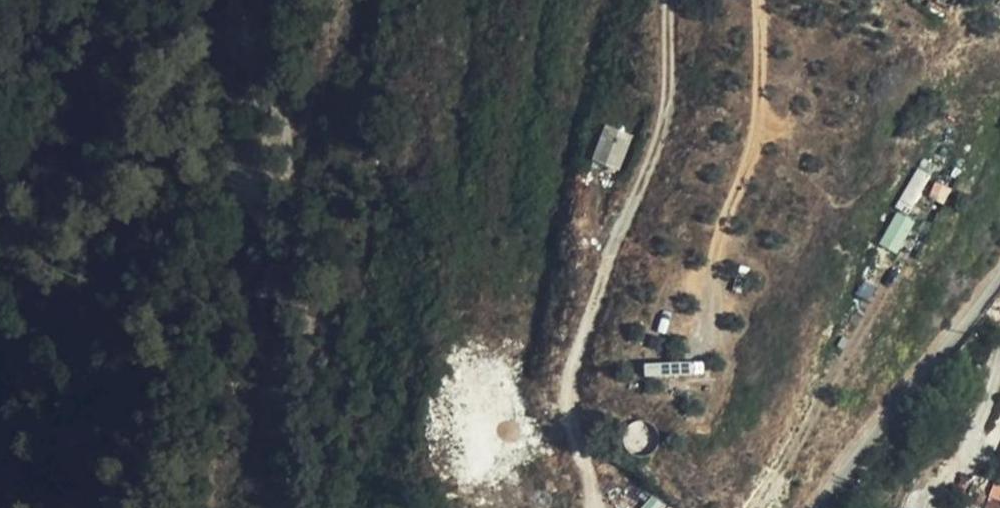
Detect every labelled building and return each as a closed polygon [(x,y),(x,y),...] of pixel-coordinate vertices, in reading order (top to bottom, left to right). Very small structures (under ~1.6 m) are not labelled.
[(620,173),(634,136),(608,126),(594,164),(620,173)]
